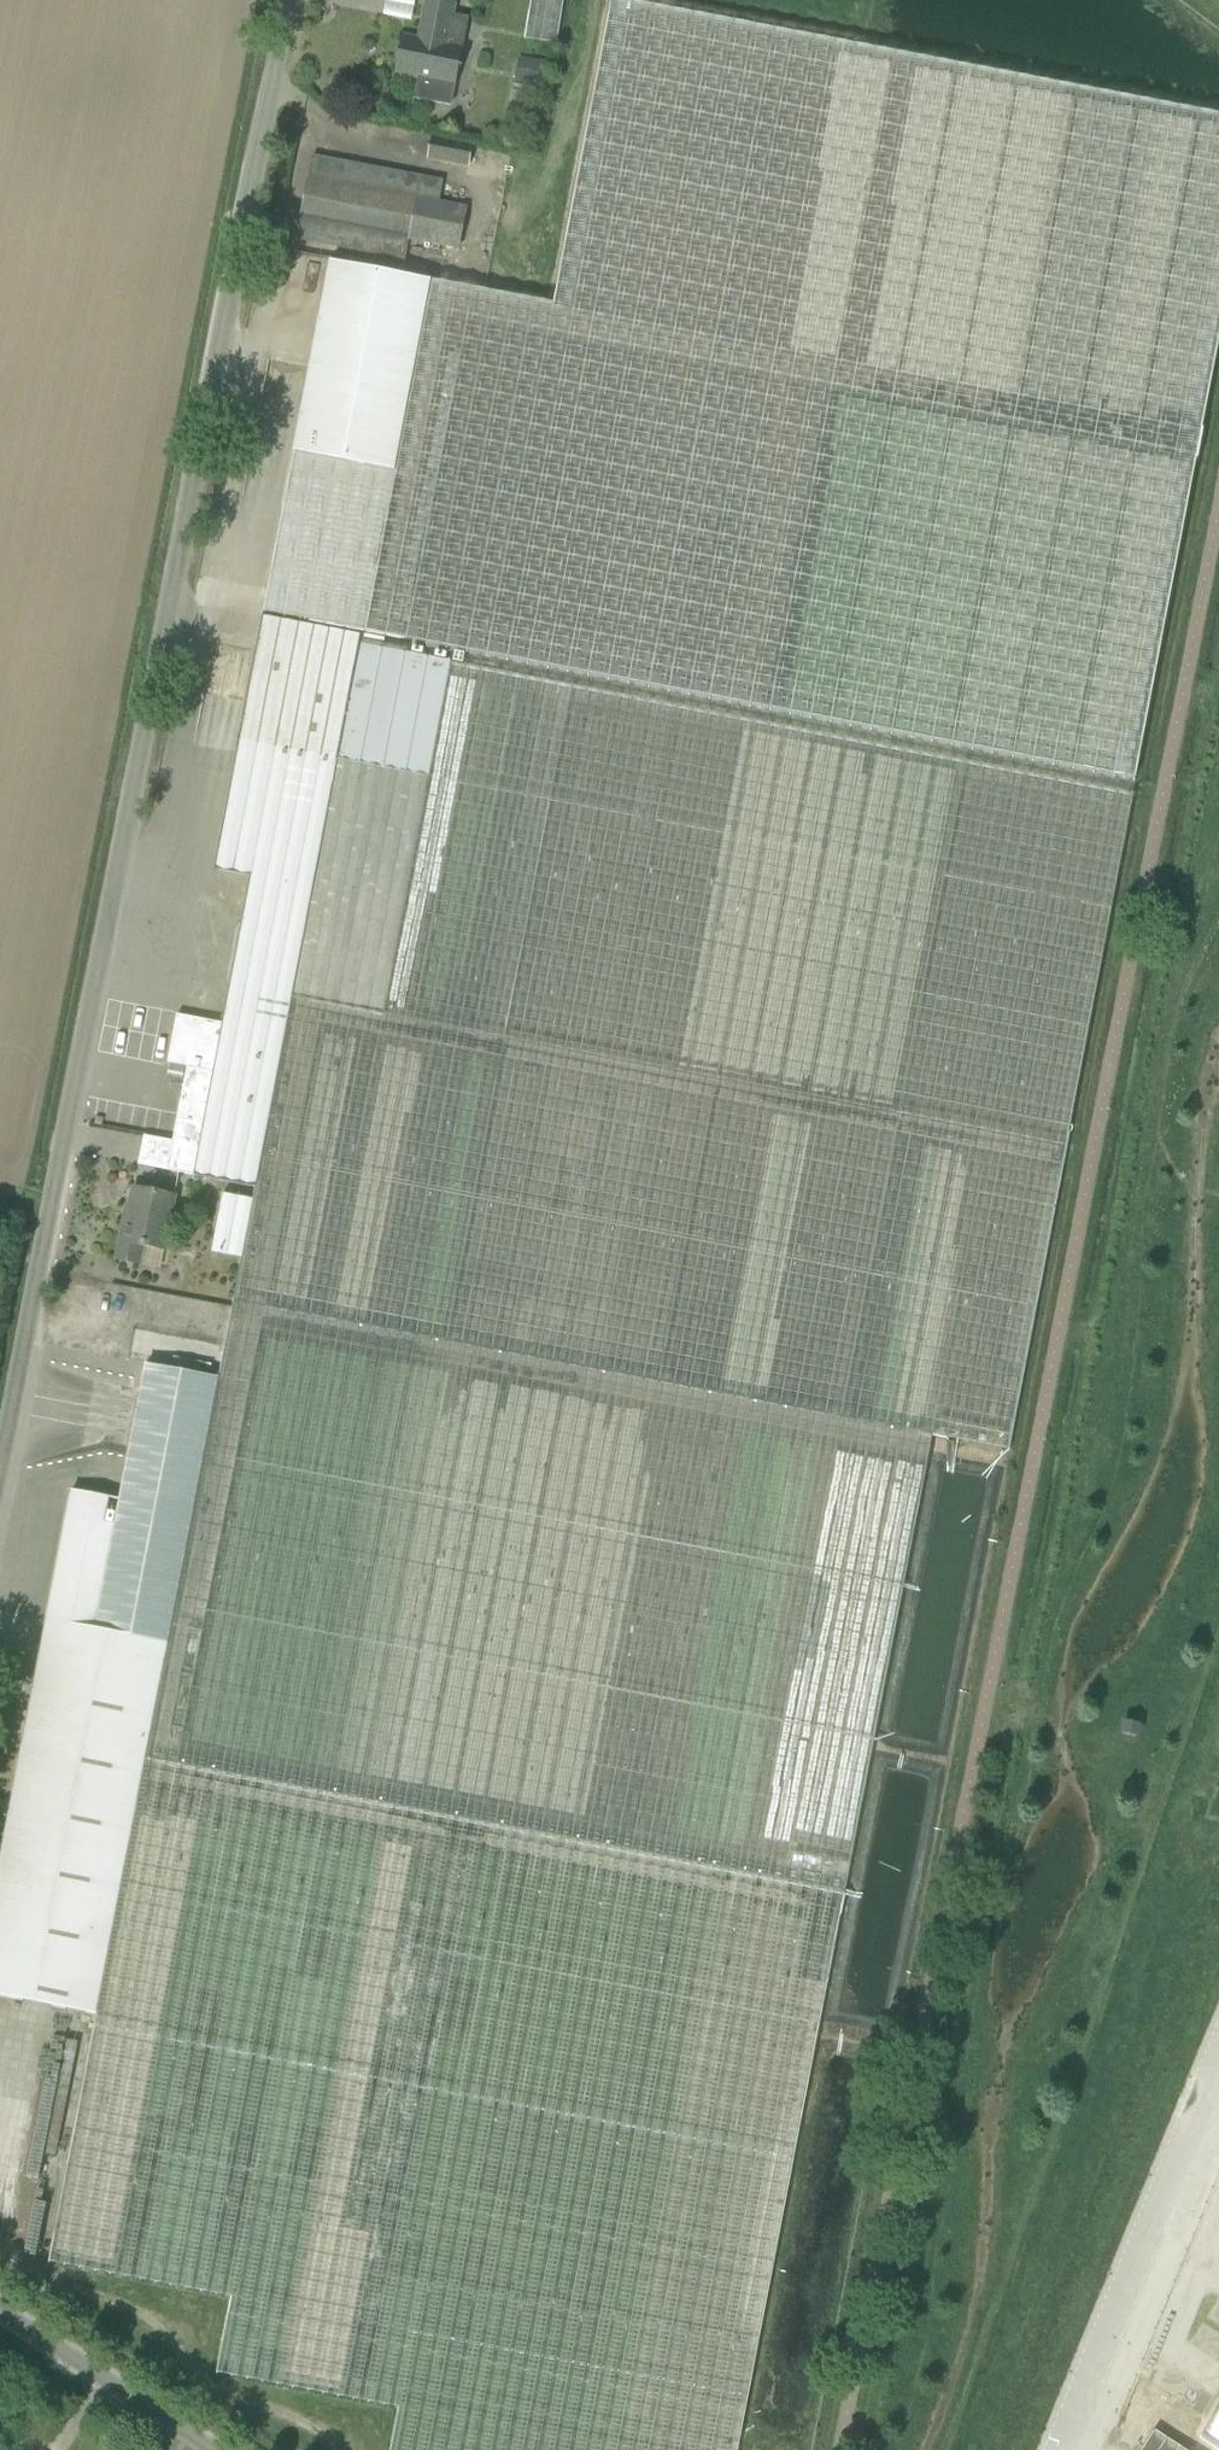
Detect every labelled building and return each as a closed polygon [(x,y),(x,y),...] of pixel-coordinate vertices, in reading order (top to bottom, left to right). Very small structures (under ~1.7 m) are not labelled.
[(1218,340),(1218,117),(613,1),(614,0),(591,0),(533,302),(329,262),(265,615),(1134,781),(1218,340)] [(383,15),(412,19),(414,0),(385,0),(383,15)] [(418,80),(414,100),(451,108),(454,87),(468,19),(453,16),(455,5),(428,0),(427,0),(418,41),(403,37),(396,75),(418,80)] [(562,0),(529,0),(525,39),(558,42),(562,0)] [(543,62),(518,58),(514,81),(538,86),(543,62)] [(529,110),(509,106),(507,118),(527,122),(529,110)] [(428,161),(470,167),(474,145),(431,139),(428,161)] [(300,218),(409,239),(459,248),(467,211),(307,180),(300,218)] [(282,386),(284,360),(274,359),(271,385),(282,386)] [(120,1500),(72,1491),(0,1865),(0,1997),(97,2016),(49,2262),(231,2298),(217,2373),(399,2408),(391,2449),(738,2449),(798,2136),(930,1436),(1008,1451),(1111,909),(1133,795),(450,663),(451,661),(407,653),(409,646),(263,618),(215,871),(250,878),(223,1026),(177,1017),(168,1062),(188,1066),(170,1157),(197,1162),(194,1176),(255,1188),(234,1302),(230,1322),(199,1316),(192,1356),(222,1362),(219,1380),(146,1365),(120,1500)] [(175,1197),(133,1189),(128,1221),(123,1220),(116,1261),(139,1265),(142,1247),(164,1251),(175,1197)] [(221,1192),(209,1252),(241,1258),(253,1199),(221,1192)] [(1209,1820),(1218,1824),(1218,1794),(1209,1820)] [(18,2202),(51,2208),(28,2196),(36,2181),(57,2074),(26,2068),(31,2044),(0,2038),(0,2191),(18,2202)] [(17,2223),(19,2211),(10,2209),(10,2213),(0,2208),(0,2220),(17,2223)] [(1201,2439),(1217,2449),(1218,2449),(1218,2412),(1201,2439)]
